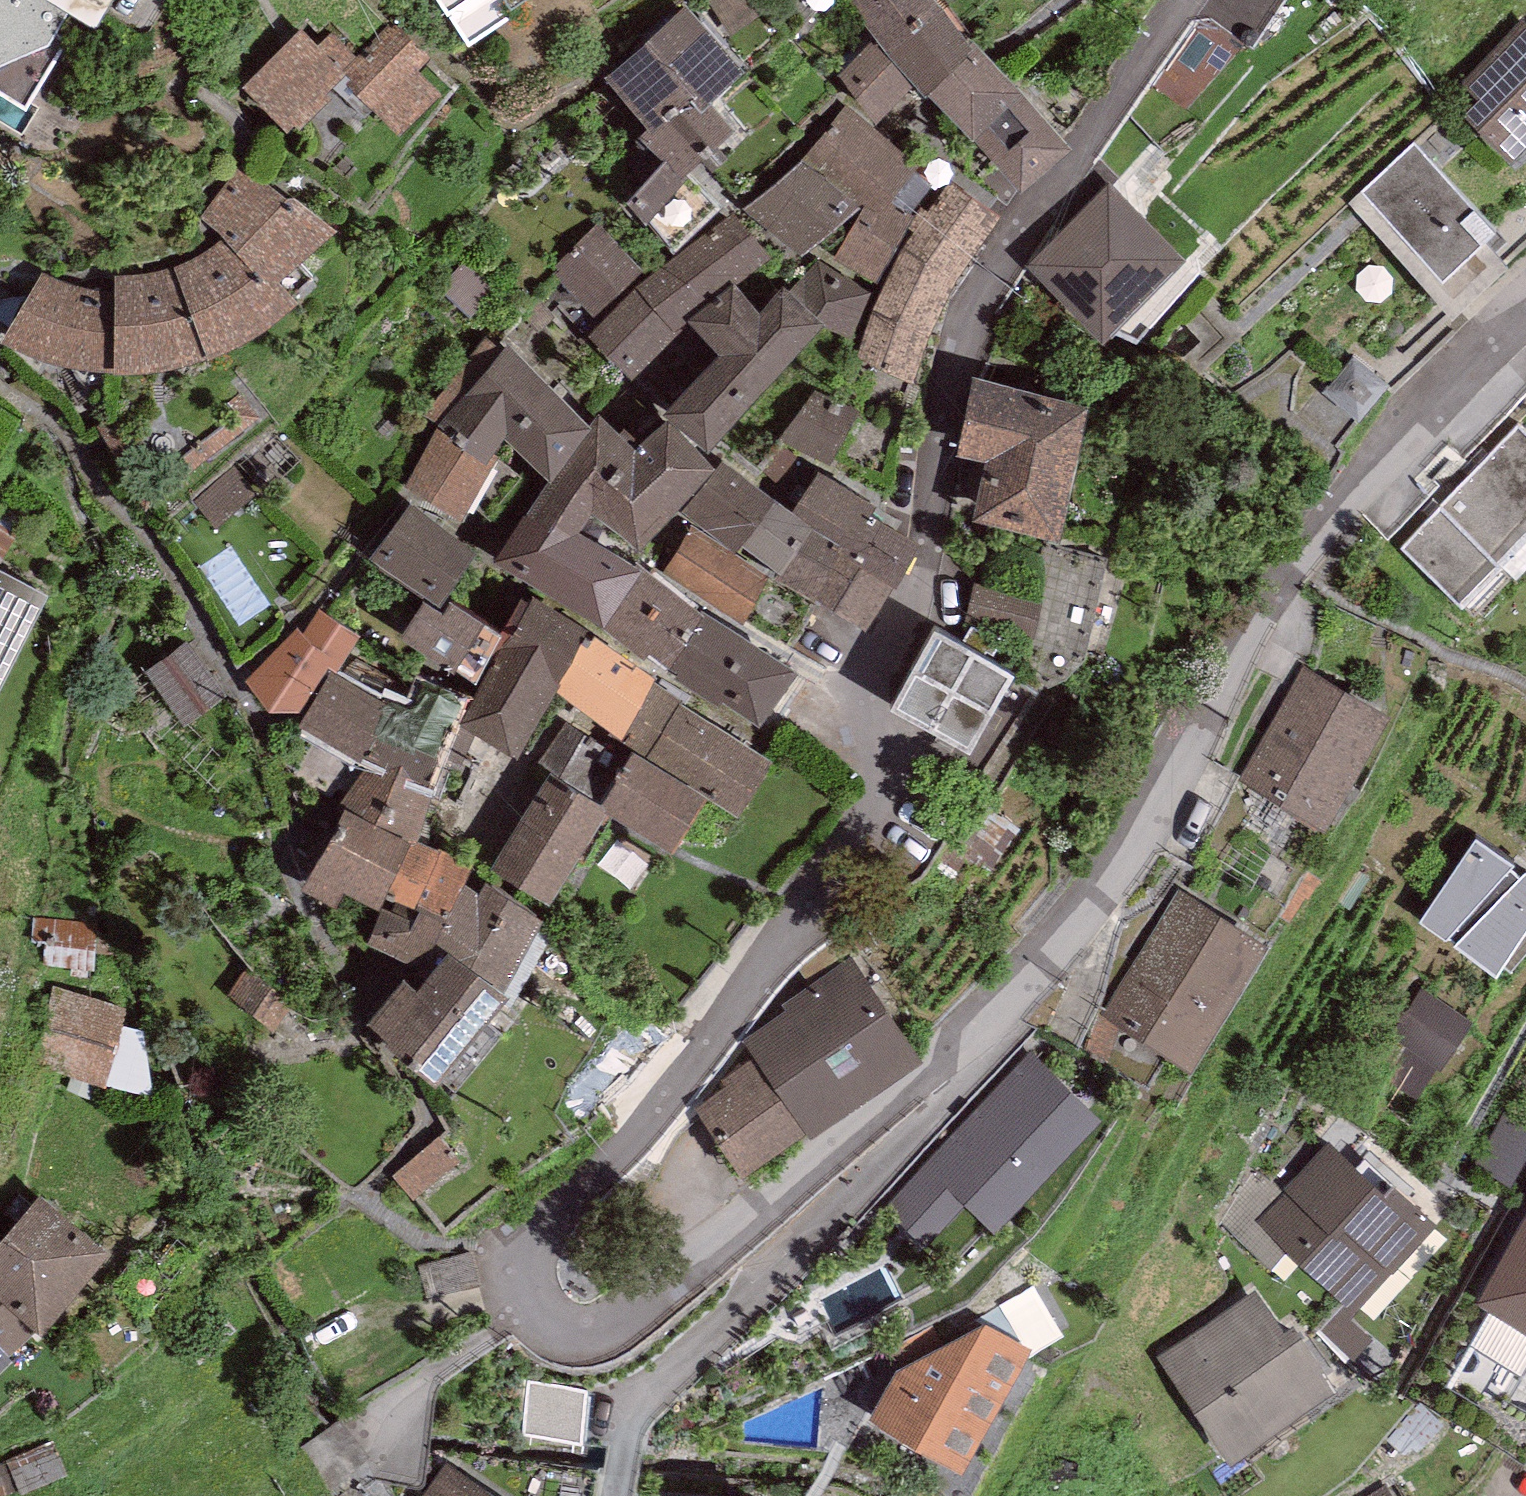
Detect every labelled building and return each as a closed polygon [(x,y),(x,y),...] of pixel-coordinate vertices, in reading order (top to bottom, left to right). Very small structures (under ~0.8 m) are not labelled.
[(26,136),(100,0),(0,0),(0,122),(26,136)] [(469,44),(517,14),(513,7),(524,0),(441,0),(469,44)] [(875,37),(915,82),(927,94),(929,92),(973,47),(970,42),(937,0),(850,0),(875,37)] [(606,79),(648,128),(691,86),(708,103),(746,67),(686,3),(606,79)] [(1464,112),(1511,161),(1525,146),(1525,20),(1525,19),(1460,81),(1478,100),(1464,112)] [(431,58),(393,20),(343,70),(345,72),(352,79),(347,84),(399,136),(443,93),(419,70),(431,58)] [(343,70),(301,27),(244,88),(286,133),(295,124),(299,129),(332,97),(327,92),(345,72),(343,70)] [(915,82),(875,37),(838,74),(876,122),(915,82)] [(974,39),(970,42),(973,47),(929,92),(975,138),(1021,194),(1073,148),(1022,89),(974,39)] [(735,130),(708,103),(691,86),(648,128),(635,141),(639,146),(645,141),(664,161),(624,201),(644,221),(646,219),(674,251),(722,205),(687,172),(735,130)] [(882,211),(920,165),(847,106),(809,152),(882,211)] [(1415,141),(1361,189),(1443,279),(1496,232),(1415,141)] [(804,159),(742,208),(800,256),(859,207),(804,159)] [(132,274),(115,274),(114,289),(106,288),(96,287),(81,285),(68,283),(54,277),(41,272),(1,339),(5,342),(12,347),(33,356),(51,362),(72,366),(111,373),(131,373),(144,372),(174,367),(194,363),(214,358),(232,349),(251,339),(266,330),(279,320),(298,302),(279,282),(337,229),(294,196),(286,198),(242,162),(201,218),(224,238),(218,242),(208,248),(198,253),(186,259),(175,264),(162,269),(145,273),(132,274)] [(909,381),(929,336),(957,279),(1002,214),(947,178),(904,245),(872,308),(854,357),(909,381)] [(1173,259),(1109,194),(1035,268),(1100,333),(1173,259)] [(878,282),(916,216),(890,201),(882,214),(865,205),(835,258),(878,282)] [(733,211),(636,288),(676,330),(681,325),(687,320),(688,322),(737,284),(772,255),(733,211)] [(643,272),(597,223),(550,267),(596,315),(643,272)] [(818,260),(788,292),(781,286),(762,307),(737,284),(688,322),(719,356),(663,412),(707,451),(820,323),(846,340),(870,291),(818,260)] [(676,330),(636,288),(587,333),(631,380),(684,329),(681,325),(676,330)] [(494,453),(504,440),(548,479),(590,423),(508,345),(500,353),(485,339),(423,413),(437,424),(406,484),(463,521),(498,458),(494,453)] [(1091,403),(974,376),(956,453),(987,461),(974,519),(1060,538),(1091,403)] [(859,411),(815,388),(778,438),(830,465),(859,411)] [(548,479),(592,513),(640,548),(715,467),(667,416),(634,447),(597,412),(590,423),(548,479)] [(1401,548),(1477,619),(1525,566),(1525,433),(1517,424),(1401,548)] [(791,512),(723,459),(718,468),(683,510),(735,550),(741,544),(777,574),(812,528),(813,526),(791,512)] [(259,495),(234,466),(192,503),(216,532),(259,495)] [(817,469),(791,512),(813,526),(812,528),(843,547),(839,554),(895,587),(921,543),(870,513),(875,504),(817,469)] [(592,513),(548,479),(492,562),(595,622),(604,627),(643,566),(638,561),(635,564),(578,534),(592,513)] [(478,549),(409,501),(369,557),(438,605),(478,549)] [(742,619),(770,575),(692,525),(668,562),(692,578),(688,584),(742,619)] [(843,547),(812,528),(777,574),(774,577),(868,630),(895,587),(839,554),(843,547)] [(705,612),(643,566),(604,627),(666,674),(705,612)] [(0,568),(0,694),(50,593),(0,568)] [(985,578),(977,620),(1044,633),(1051,591),(985,578)] [(463,714),(458,724),(476,733),(519,757),(589,630),(533,595),(530,603),(521,598),(502,632),(494,647),(499,650),(463,714)] [(502,632),(484,620),(450,598),(442,610),(423,598),(399,636),(452,670),(455,665),(476,679),(494,647),(502,632)] [(299,712),(329,668),(338,673),(361,635),(321,610),(320,609),(304,634),(298,629),(246,681),(269,711),(299,712)] [(799,671),(705,612),(666,674),(759,733),(799,671)] [(973,754),(1015,673),(932,630),(890,711),(973,754)] [(225,694),(185,641),(144,672),(184,725),(225,694)] [(1304,665),(1236,783),(1323,833),(1391,716),(1304,665)] [(388,700),(329,672),(299,728),(360,758),(363,752),(388,700)] [(458,696),(421,677),(410,702),(393,692),(388,700),(363,752),(360,758),(344,809),(410,838),(416,841),(433,787),(423,781),(437,752),(461,764),(476,733),(458,724),(463,714),(452,708),(458,696)] [(772,759),(652,683),(618,737),(738,813),(772,759)] [(706,796),(632,751),(600,805),(609,810),(608,813),(673,852),(706,796)] [(600,805),(547,772),(487,869),(550,907),(608,813),(609,810),(600,805)] [(335,905),(343,890),(378,907),(387,890),(410,838),(344,809),(305,891),(335,905)] [(416,841),(410,838),(387,890),(447,917),(462,882),(470,865),(416,841)] [(1477,838),(1419,923),(1495,975),(1525,930),(1525,871),(1477,838)] [(542,916),(488,881),(480,895),(462,882),(447,917),(387,890),(378,907),(365,943),(432,971),(449,950),(501,992),(542,916)] [(1180,890),(1101,1016),(1191,1072),(1270,946),(1180,890)] [(449,950),(432,971),(418,989),(404,978),(369,1022),(386,1036),(382,1041),(437,1085),(508,997),(501,992),(449,950)] [(741,1039),(754,1057),(806,1132),(810,1138),(925,1060),(851,954),(781,1002),(786,1009),(741,1039)] [(127,1008),(51,985),(28,1062),(104,1085),(127,1008)] [(1419,988),(1387,1040),(1441,1073),(1473,1022),(1419,988)] [(887,1203),(927,1242),(964,1203),(994,1232),(1101,1120),(1032,1053),(887,1203)] [(741,1177),(806,1132),(754,1057),(721,1079),(725,1086),(693,1108),(741,1177)] [(444,1136),(394,1175),(415,1201),(465,1161),(444,1136)] [(1395,1184),(1385,1194),(1329,1143),(1257,1221),(1357,1312),(1438,1224),(1395,1184)] [(40,1193),(5,1236),(77,1297),(111,1253),(40,1193)] [(1478,1303),(1525,1330),(1525,1218),(1478,1303)] [(5,1236),(0,1242),(0,1301),(34,1331),(44,1335),(77,1297),(5,1236)] [(1292,1327),(1286,1331),(1256,1289),(1155,1359),(1229,1466),(1337,1391),(1292,1327)] [(12,1361),(7,1357),(34,1331),(0,1301),(0,1372),(12,1361)] [(896,1369),(869,1419),(962,1473),(1031,1348),(985,1320),(896,1369)] [(588,1390),(528,1387),(525,1435),(585,1438),(588,1390)] [(423,1495),(495,1495),(445,1463),(423,1495)] [(1384,1485),(1365,1495),(1391,1495),(1384,1485)]
